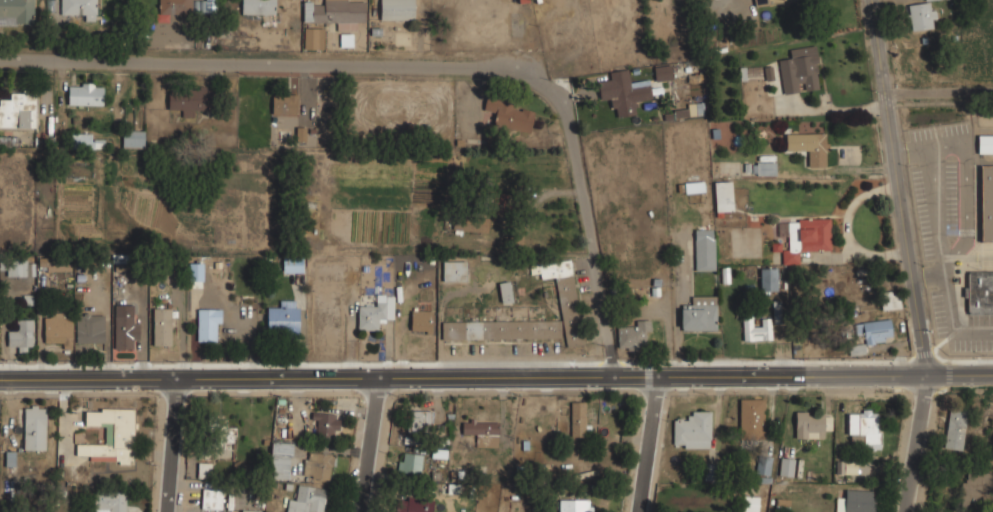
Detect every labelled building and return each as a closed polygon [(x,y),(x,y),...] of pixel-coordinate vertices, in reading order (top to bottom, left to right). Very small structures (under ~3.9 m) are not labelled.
[(1,17),(1,26),(33,26),(33,0),(0,0),(0,17),(1,17)] [(60,19),(96,19),(97,0),(60,0),(60,19)] [(156,22),(171,22),(171,13),(192,13),(192,0),(157,0),(156,22)] [(241,15),(274,15),(274,0),(241,0),(241,15)] [(303,22),(334,22),(334,31),(354,31),(354,21),(364,21),(364,0),(324,0),(324,3),(303,3),(303,22)] [(414,0),(379,0),(379,20),(414,20),(414,0)] [(933,30),(932,3),(905,4),(906,31),(933,30)] [(318,49),(318,28),(302,28),(302,49),(318,49)] [(787,49),(789,60),(777,61),(782,95),(821,90),(815,45),(787,49)] [(672,80),(672,68),(654,68),(655,80),(672,80)] [(600,72),(605,118),(635,115),(630,69),(600,72)] [(102,83),(67,83),(67,105),(102,105),(102,83)] [(167,89),(167,110),(211,110),(211,89),(167,89)] [(5,93),(5,103),(0,103),(0,128),(35,129),(36,93),(5,93)] [(297,114),(297,94),(271,94),(271,114),(297,114)] [(529,133),(533,112),(496,104),(492,126),(529,133)] [(144,148),(144,130),(121,130),(121,148),(144,148)] [(92,147),(92,133),(71,133),(71,147),(92,147)] [(826,168),(826,133),(800,133),(800,151),(807,151),(807,168),(826,168)] [(992,154),(992,135),(977,135),(977,154),(992,154)] [(774,174),(774,163),(756,163),(756,174),(774,174)] [(992,241),(992,167),(980,167),(980,241),(992,241)] [(714,212),(731,212),(731,182),(714,182),(714,212)] [(685,192),(703,192),(703,183),(685,183),(685,192)] [(453,232),(487,232),(487,215),(453,215),(453,232)] [(830,220),(778,220),(778,238),(786,238),(786,249),(781,249),(781,264),(798,264),(798,252),(830,252),(830,220)] [(694,229),(694,270),(714,270),(714,229),(694,229)] [(302,257),(282,257),(282,273),(302,273),(302,257)] [(7,277),(26,277),(26,260),(7,260),(7,277)] [(202,286),(202,260),(189,260),(189,286),(202,286)] [(466,261),(442,261),(442,283),(466,282),(466,261)] [(558,320),(441,321),(441,340),(564,339),(564,346),(577,346),(577,263),(531,263),(531,272),(539,271),(539,278),(557,278),(558,320)] [(776,267),(759,267),(759,292),(776,292),(776,267)] [(966,271),(965,314),(992,314),(992,271),(966,271)] [(499,304),(510,304),(510,282),(499,282),(499,304)] [(880,311),(900,309),(898,291),(879,293),(880,311)] [(716,331),(716,296),(690,296),(690,307),(680,307),(680,331),(716,331)] [(357,331),(379,331),(379,320),(393,320),(393,297),(377,297),(377,306),(357,306),(357,331)] [(298,335),(298,300),(277,300),(277,309),(266,309),(266,335),(298,335)] [(171,346),(171,308),(152,308),(152,346),(171,346)] [(196,342),(220,342),(220,309),(196,309),(196,342)] [(432,333),(432,311),(410,311),(410,333),(432,333)] [(71,313),(43,313),(43,345),(71,345),(71,313)] [(76,344),(104,344),(104,314),(76,314),(76,344)] [(114,349),(133,349),(133,340),(139,340),(139,324),(133,323),(133,315),(115,315),(114,349)] [(770,319),(760,319),(760,327),(751,327),(751,317),(742,317),(742,341),(770,341),(770,319)] [(33,319),(15,319),(15,330),(6,330),(6,352),(33,352),(33,319)] [(864,345),(893,341),(890,319),(861,322),(864,345)] [(647,321),(616,321),(616,350),(647,350),(647,321)] [(764,399),(739,399),(738,440),(763,440),(764,399)] [(570,437),(586,437),(586,401),(570,401),(570,437)] [(23,450),(46,450),(46,405),(23,405),(23,450)] [(942,448),(962,451),(968,408),(948,406),(942,448)] [(135,409),(84,407),(83,427),(104,427),(104,444),(75,444),(75,455),(89,455),(89,462),(134,463),(135,409)] [(408,433),(430,433),(430,409),(408,409),(408,433)] [(710,412),(686,412),(686,421),(672,421),(672,448),(709,448),(710,412)] [(795,439),(824,439),(824,412),(795,412),(795,439)] [(339,414),(315,414),(314,440),(338,440),(339,414)] [(879,446),(879,414),(843,414),(843,436),(849,436),(849,446),(879,446)] [(473,435),(473,441),(498,441),(498,421),(462,421),(462,435),(473,435)] [(223,449),(223,443),(234,443),(234,428),(225,428),(225,422),(202,422),(202,449),(223,449)] [(290,480),(291,443),(270,442),(269,479),(290,480)] [(445,458),(445,449),(444,449),(444,443),(433,443),(433,458),(445,458)] [(302,477),(331,480),(333,453),(304,450),(302,477)] [(421,454),(399,454),(399,474),(421,474),(421,454)] [(770,474),(770,457),(756,457),(756,474),(770,474)] [(793,477),(794,458),(779,457),(778,476),(793,477)] [(836,474),(857,474),(857,462),(836,462),(836,474)] [(197,479),(211,479),(211,463),(197,463),(197,479)] [(989,471),(961,471),(961,499),(989,499),(989,471)] [(324,511),(325,487),(298,486),(298,498),(287,497),(287,511),(310,511),(324,511)] [(221,511),(221,490),(202,489),(201,511),(221,511)] [(870,511),(874,511),(875,491),(845,490),(844,499),(836,499),(836,511),(843,511),(870,511)] [(108,511),(127,511),(127,492),(95,492),(95,511),(108,511)] [(742,496),(741,511),(758,511),(758,497),(742,496)] [(404,511),(431,511),(431,501),(397,500),(396,511),(404,511)] [(557,500),(557,511),(590,511),(590,500),(557,500)]
